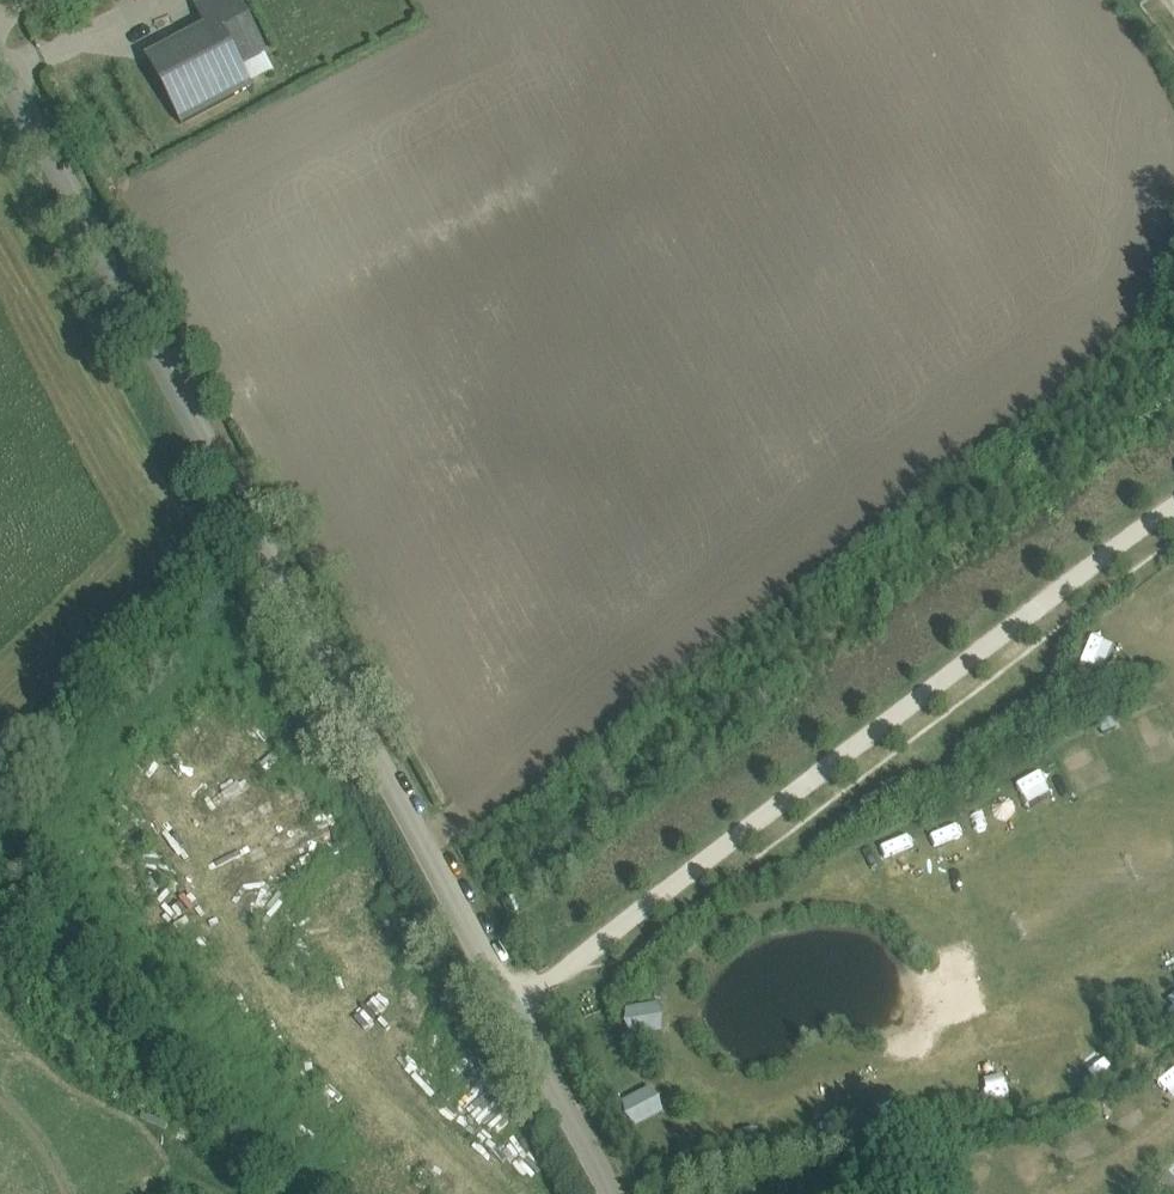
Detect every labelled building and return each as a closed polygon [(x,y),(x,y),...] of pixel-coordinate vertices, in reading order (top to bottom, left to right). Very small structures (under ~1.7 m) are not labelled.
[(252,87),(242,67),(270,52),(241,0),(207,0),(196,6),(207,27),(147,58),(182,124),(252,87)] [(1033,799),(1054,790),(1046,771),(1025,780),(1033,799)] [(1007,795),(979,805),(988,831),(1016,821),(1007,795)] [(1173,1020),(1173,983),(1160,988),(1171,1021),(1173,1020)] [(1094,1043),(1088,1065),(1109,1070),(1114,1047),(1094,1043)] [(1173,1097),(1173,1071),(1159,1081),(1171,1099),(1173,1097)] [(1159,1184),(1170,1193),(1173,1193),(1173,1180),(1168,1174),(1159,1184)]
